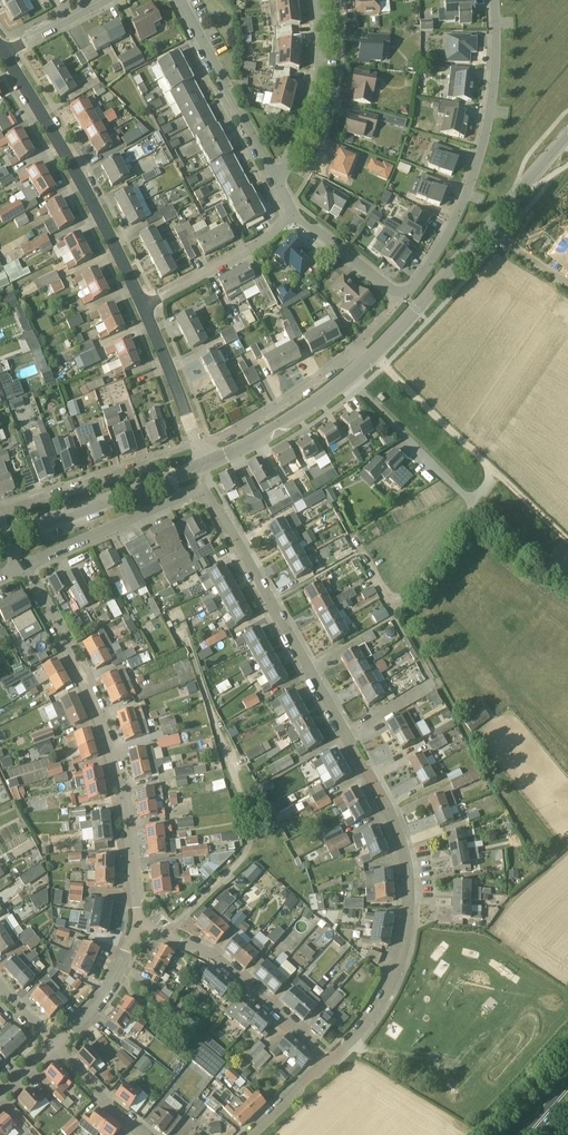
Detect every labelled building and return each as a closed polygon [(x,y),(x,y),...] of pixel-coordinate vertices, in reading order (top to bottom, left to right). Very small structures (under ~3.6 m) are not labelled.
[(13,22),(27,14),(20,0),(6,8),(13,22)] [(276,2),(278,15),(298,12),(297,0),(286,0),(285,0),(270,0),(271,3),(276,2)] [(378,3),(385,3),(385,0),(361,0),(355,1),(357,16),(379,14),(378,3)] [(472,24),(471,15),(475,14),(475,11),(475,8),(474,0),(469,0),(464,0),(446,2),(444,2),(445,17),(446,22),(455,22),(455,18),(459,18),(459,25),(472,24)] [(160,23),(151,5),(136,13),(140,20),(131,24),(141,42),(156,34),(152,27),(160,23)] [(275,35),(289,34),(288,27),(300,25),(298,12),(278,15),(270,16),(272,28),(274,28),(275,35)] [(242,20),(243,27),(252,26),(251,19),(242,20)] [(432,21),(420,22),(421,32),(433,31),(432,21)] [(116,23),(102,30),(110,45),(124,38),(116,23)] [(102,30),(88,38),(92,46),(81,52),(88,63),(98,57),(95,52),(110,45),(102,30)] [(300,43),(289,42),(289,34),(275,35),(274,42),(273,42),(272,54),(279,55),(300,56),(300,43)] [(389,37),(368,36),(368,44),(360,43),(359,63),(369,64),(370,61),(381,62),(381,53),(388,53),(389,37)] [(476,38),(470,38),(470,36),(446,36),(445,63),(470,63),(470,53),(476,53),(476,38)] [(125,73),(145,63),(136,48),(117,58),(120,63),(123,69),(125,73)] [(191,68),(187,60),(186,59),(183,61),(179,53),(176,55),(174,50),(157,59),(160,63),(156,65),(161,74),(165,82),(170,91),(171,92),(192,80),(193,81),(194,80),(193,79),(189,72),(192,71),(191,68)] [(75,55),(82,67),(88,63),(81,52),(75,55)] [(272,74),(286,76),(287,69),(299,69),(300,56),(279,55),(272,54),(269,54),(269,68),(273,68),(272,74)] [(51,85),(67,76),(59,63),(45,71),(49,76),(47,78),(51,85)] [(115,74),(123,69),(120,63),(112,68),(115,74)] [(475,77),(468,77),(469,68),(451,67),(449,84),(447,98),(453,99),(472,101),(475,77)] [(376,76),(354,72),(351,89),(356,90),(354,101),(370,104),(372,93),(373,93),(376,76)] [(286,76),(272,74),(271,81),(276,83),(273,95),(293,100),(296,87),(285,84),(286,76)] [(138,75),(132,78),(133,79),(137,86),(142,83),(138,75)] [(75,90),(67,76),(51,85),(56,94),(59,92),(62,98),(75,90)] [(93,89),(101,84),(97,78),(78,89),(82,96),(93,89)] [(200,92),(197,87),(195,83),(194,84),(193,81),(192,80),(171,92),(170,92),(174,100),(176,104),(200,92)] [(96,95),(106,89),(102,83),(93,89),(96,95)] [(200,92),(176,104),(182,116),(205,103),(203,100),(204,100),(200,92)] [(77,120),(91,112),(88,105),(96,100),(93,95),(70,109),(77,120)] [(151,95),(144,99),(147,104),(154,100),(151,95)] [(273,95),(270,107),(265,106),(263,113),(280,119),(280,118),(277,117),(278,110),(290,113),(293,100),(273,95)] [(156,100),(148,105),(152,112),(159,108),(156,100)] [(467,120),(463,119),(465,114),(457,112),(459,105),(441,101),(439,109),(446,110),(441,134),(464,139),(468,122),(467,120)] [(205,103),(182,116),(188,127),(212,115),(208,107),(207,107),(205,103)] [(118,106),(103,115),(106,119),(114,114),(121,111),(118,106)] [(402,106),(400,114),(408,115),(410,107),(402,106)] [(91,112),(77,120),(83,132),(98,123),(91,112)] [(8,119),(5,113),(0,116),(0,127),(3,132),(5,131),(17,125),(12,116),(8,119)] [(378,118),(361,113),(359,120),(348,117),(344,133),(362,138),(365,129),(374,132),(378,118)] [(114,114),(106,119),(108,124),(117,119),(114,114)] [(212,115),(188,127),(192,134),(195,140),(196,139),(195,139),(217,127),(216,124),(217,123),(216,121),(212,115)] [(393,126),(396,118),(384,115),(382,123),(393,126)] [(162,117),(156,120),(160,127),(166,124),(162,117)] [(91,144),(105,135),(98,123),(83,132),(91,144)] [(161,128),(165,135),(173,131),(169,124),(161,128)] [(233,154),(229,147),(229,146),(231,144),(228,137),(225,133),(222,134),(220,130),(218,126),(217,127),(195,139),(196,139),(197,142),(202,151),(206,159),(209,165),(231,154),(232,154),(233,154)] [(6,139),(0,142),(0,147),(0,148),(8,143),(12,151),(27,142),(20,130),(6,139)] [(138,131),(122,140),(126,146),(142,137),(138,131)] [(120,142),(117,137),(109,142),(105,135),(91,144),(97,156),(120,142)] [(344,143),(353,145),(354,138),(346,136),(344,143)] [(177,138),(169,142),(172,149),(174,148),(181,145),(177,138)] [(12,151),(17,158),(9,163),(12,167),(34,154),(27,142),(12,151)] [(457,161),(450,158),(453,151),(434,144),(431,152),(434,152),(428,167),(451,176),(457,161)] [(358,160),(355,159),(357,154),(338,146),(334,156),(338,157),(335,166),(333,165),(331,166),(330,168),(329,171),(329,174),(339,178),(340,176),(347,179),(350,171),(353,172),(358,160)] [(233,156),(232,154),(231,154),(209,165),(209,166),(210,168),(215,178),(239,165),(234,157),(233,157),(233,156)] [(104,178),(124,168),(120,162),(127,159),(125,155),(101,166),(104,172),(101,174),(104,178)] [(180,159),(174,162),(179,170),(184,167),(180,159)] [(393,167),(383,163),(382,165),(378,174),(377,177),(387,181),(393,167)] [(411,168),(399,163),(397,170),(409,175),(411,168)] [(41,165),(18,179),(21,183),(29,179),(33,186),(48,177),(41,165)] [(243,173),(239,165),(215,178),(219,185),(221,189),(244,177),(242,174),(243,173)] [(9,176),(4,168),(0,170),(0,182),(9,176)] [(135,175),(132,171),(126,174),(124,168),(104,178),(106,182),(109,181),(112,188),(135,175)] [(154,171),(142,177),(145,183),(157,177),(154,171)] [(441,182),(422,174),(419,182),(422,183),(416,197),(440,207),(445,192),(438,189),(441,182)] [(12,175),(9,176),(0,182),(3,188),(15,181),(12,175)] [(188,179),(187,179),(190,186),(191,186),(199,182),(195,175),(188,179)] [(245,176),(244,177),(221,189),(224,194),(227,201),(250,189),(250,188),(249,186),(249,185),(247,181),(245,176)] [(22,193),(28,205),(55,189),(48,177),(33,186),(22,193)] [(262,217),(266,215),(261,208),(264,206),(264,205),(258,194),(255,196),(251,188),(250,188),(250,189),(227,201),(228,201),(229,201),(238,219),(243,228),(246,226),(248,230),(265,221),(262,217)] [(349,199),(331,189),(330,190),(326,188),(325,189),(321,190),(320,189),(313,201),(323,208),(322,209),(329,214),(334,206),(342,211),(349,199)] [(200,190),(194,193),(198,202),(204,199),(200,190)] [(131,191),(117,198),(120,203),(117,205),(122,213),(138,204),(131,191)] [(385,191),(380,201),(386,205),(391,195),(385,191)] [(61,199),(38,212),(41,217),(48,213),(52,220),(67,211),(61,199)] [(373,212),(376,207),(362,199),(360,202),(360,201),(356,208),(367,215),(370,210),(373,212)] [(122,213),(126,222),(129,221),(131,226),(145,219),(148,225),(162,217),(174,211),(172,205),(152,216),(144,201),(138,204),(122,213)] [(18,202),(0,213),(0,220),(3,226),(25,213),(18,202)] [(221,205),(215,208),(221,220),(227,217),(221,205)] [(427,225),(430,219),(414,210),(411,216),(409,215),(399,233),(419,244),(429,226),(427,225)] [(74,224),(67,211),(52,220),(44,224),(51,236),(74,224)] [(174,211),(162,217),(165,223),(178,217),(174,211)] [(370,219),(378,224),(383,217),(374,212),(370,219)] [(28,222),(25,215),(15,220),(18,228),(28,222)] [(364,222),(356,216),(346,232),(354,237),(364,222)] [(376,224),(369,219),(365,226),(371,230),(376,224)] [(186,223),(182,225),(185,231),(188,237),(194,234),(188,223),(186,223)] [(233,241),(223,224),(217,227),(215,223),(208,227),(219,249),(233,241)] [(177,235),(185,231),(182,225),(174,230),(177,235)] [(194,235),(198,241),(197,242),(205,256),(219,249),(208,227),(194,235)] [(396,236),(395,237),(384,229),(376,241),(386,249),(381,256),(400,270),(411,256),(408,254),(413,247),(396,236)] [(154,230),(139,237),(147,251),(161,244),(154,230)] [(177,235),(180,241),(184,249),(189,247),(185,238),(188,237),(185,231),(177,235)] [(79,234),(56,246),(58,251),(59,251),(62,258),(70,254),(85,246),(79,234)] [(50,243),(46,235),(28,245),(32,252),(39,248),(50,243)] [(551,256),(567,271),(567,236),(551,256)] [(311,263),(300,252),(304,248),(301,245),(301,244),(302,243),(302,242),(301,241),(301,240),(300,240),(300,239),(299,239),(298,239),(297,239),(296,240),(293,237),(275,256),(287,266),(290,263),(301,274),(311,263)] [(166,241),(161,244),(147,251),(154,265),(169,258),(168,257),(173,255),(166,241)] [(85,246),(70,254),(74,262),(66,266),(68,271),(92,259),(85,246)] [(190,262),(196,258),(189,247),(184,249),(183,250),(190,262)] [(154,265),(162,279),(176,272),(169,258),(154,265)] [(11,284),(25,277),(22,271),(17,260),(4,268),(11,284)] [(242,294),(255,287),(252,282),(254,281),(246,266),(231,274),(239,289),(242,294)] [(102,281),(97,269),(73,281),(75,286),(77,284),(81,292),(87,289),(102,281)] [(50,286),(60,281),(59,280),(55,273),(34,283),(38,292),(50,285),(50,286)] [(0,276),(0,290),(10,286),(5,274),(0,276)] [(231,274),(218,281),(225,296),(239,289),(231,274)] [(374,303),(360,290),(358,292),(343,278),(333,288),(345,299),(344,300),(344,304),(339,309),(346,315),(344,317),(344,320),(348,323),(351,323),(352,321),(355,323),(374,303)] [(60,281),(50,286),(54,294),(64,289),(60,281)] [(87,289),(90,296),(82,300),(85,305),(108,294),(102,281),(87,289)] [(320,290),(320,285),(316,282),(311,287),(317,292),(320,290)] [(291,289),(289,291),(285,285),(277,290),(280,296),(277,297),(282,306),(296,297),(291,289)] [(268,287),(259,292),(268,309),(277,304),(268,287)] [(12,290),(0,294),(7,310),(19,306),(12,290)] [(311,296),(307,290),(299,294),(302,301),(311,296)] [(215,294),(203,300),(206,306),(218,300),(215,294)] [(328,318),(330,321),(336,318),(330,306),(326,303),(322,305),(328,317),(328,318)] [(113,305),(89,316),(92,321),(100,317),(103,324),(119,317),(113,305)] [(17,317),(24,314),(23,310),(21,306),(14,309),(17,317)] [(192,313),(178,320),(181,326),(179,327),(183,336),(199,327),(192,313)] [(79,315),(66,321),(70,329),(83,323),(79,315)] [(244,315),(238,319),(240,323),(232,327),(235,333),(236,335),(250,328),(244,315)] [(103,324),(107,332),(98,336),(101,341),(125,330),(119,317),(103,324)] [(27,320),(19,323),(24,334),(31,331),(27,320)] [(295,324),(290,327),(296,339),(302,336),(295,324)] [(331,324),(317,331),(325,347),(340,340),(331,324)] [(207,341),(199,327),(183,336),(187,344),(190,343),(193,349),(207,341)] [(232,327),(220,334),(223,340),(235,333),(232,327)] [(290,327),(284,330),(291,342),(296,339),(290,327)] [(317,331),(304,338),(312,354),(325,347),(317,331)] [(36,339),(33,332),(23,336),(26,343),(36,339)] [(238,339),(236,335),(235,333),(223,340),(226,346),(238,339)] [(75,338),(78,345),(84,343),(81,335),(75,338)] [(277,352),(285,368),(300,361),(291,344),(288,338),(274,345),(277,352)] [(94,348),(91,341),(78,346),(81,354),(94,348)] [(129,341),(105,351),(107,357),(115,353),(119,361),(135,354),(129,341)] [(250,349),(256,359),(256,360),(262,357),(256,345),(250,348),(250,349)] [(243,361),(238,364),(242,373),(248,370),(245,364),(256,359),(250,349),(240,354),(243,361)] [(208,373),(222,366),(215,351),(200,359),(208,373)] [(277,352),(264,359),(272,375),(285,368),(277,352)] [(119,361),(122,368),(114,372),(116,376),(140,366),(135,354),(119,361)] [(215,387),(230,379),(222,366),(208,373),(215,387)] [(248,370),(242,373),(249,387),(260,381),(253,367),(248,370)] [(48,369),(39,372),(43,383),(44,383),(46,386),(54,382),(48,369)] [(105,387),(102,379),(85,385),(89,393),(105,387)] [(230,379),(215,387),(223,401),(237,394),(230,379)] [(1,387),(0,387),(0,404),(15,398),(10,384),(1,387)] [(143,400),(140,394),(131,397),(133,404),(143,400)] [(79,415),(76,400),(67,402),(69,417),(79,415)] [(19,408),(14,404),(10,410),(16,413),(19,408)] [(158,408),(149,411),(154,426),(146,428),(152,446),(166,442),(164,433),(165,432),(158,408)] [(113,416),(111,409),(110,410),(102,412),(105,419),(113,416)] [(350,417),(348,415),(342,418),(343,421),(346,427),(341,430),(349,442),(354,450),(367,442),(364,437),(374,431),(363,415),(357,418),(355,414),(350,417)] [(113,416),(105,419),(107,427),(120,424),(117,415),(113,416)] [(75,430),(71,417),(64,420),(68,433),(75,430)] [(47,434),(42,420),(37,422),(42,436),(32,440),(37,453),(30,455),(33,465),(34,465),(40,482),(54,478),(51,469),(54,468),(52,462),(56,461),(47,434)] [(132,435),(129,422),(119,425),(119,426),(113,428),(116,440),(117,440),(122,456),(137,452),(132,436),(132,435)] [(341,430),(339,426),(333,429),(330,425),(318,432),(328,448),(336,444),(338,449),(349,442),(341,430)] [(91,426),(76,430),(81,446),(89,444),(95,464),(110,460),(105,444),(98,446),(91,426)] [(394,442),(388,432),(380,437),(386,447),(394,442)] [(10,438),(14,447),(21,444),(17,435),(10,438)] [(74,451),(75,450),(71,438),(63,440),(67,453),(60,455),(66,474),(80,469),(74,451)] [(316,438),(309,442),(307,439),(295,446),(306,462),(313,457),(316,463),(327,456),(316,438)] [(286,445),(272,454),(280,469),(281,468),(288,480),(296,476),(289,464),(294,461),(286,445)] [(404,461),(394,451),(383,462),(377,457),(363,471),(375,482),(381,476),(388,469),(391,473),(388,477),(394,483),(405,471),(399,466),(404,461)] [(275,471),(269,474),(261,460),(248,467),(258,485),(264,482),(269,490),(281,483),(275,471)] [(0,465),(0,497),(14,492),(4,463),(0,465)] [(249,478),(240,482),(241,484),(238,485),(232,472),(219,479),(227,495),(235,491),(240,501),(242,500),(246,509),(261,502),(260,502),(262,501),(258,492),(256,493),(249,478)] [(316,491),(327,484),(322,476),(311,483),(316,491)] [(286,491),(292,501),(294,505),(303,499),(294,484),(285,489),(286,491)] [(338,491),(335,486),(324,492),(330,504),(337,501),(333,493),(338,491)] [(321,490),(303,500),(308,509),(325,498),(321,490)] [(279,504),(272,508),(275,514),(283,510),(279,504)] [(290,533),(302,526),(295,514),(291,516),(268,529),(275,542),(290,533)] [(205,558),(214,553),(210,545),(199,551),(194,542),(198,539),(197,537),(206,532),(198,518),(191,522),(189,517),(177,523),(189,545),(199,561),(205,558)] [(155,551),(174,585),(202,570),(197,561),(192,564),(169,522),(149,533),(158,550),(155,551)] [(304,541),(313,536),(310,531),(301,536),(304,541)] [(297,546),(290,533),(275,542),(282,554),(297,546)] [(155,551),(153,552),(143,536),(124,546),(139,573),(158,563),(171,587),(174,585),(155,551)] [(307,547),(316,542),(313,536),(304,541),(307,547)] [(344,538),(338,541),(343,551),(349,548),(344,538)] [(297,546),(282,554),(289,567),(304,559),(297,546)] [(114,551),(100,558),(113,586),(122,581),(128,595),(147,587),(130,557),(119,562),(114,551)] [(205,558),(199,561),(204,570),(210,567),(205,558)] [(304,559),(289,567),(296,580),(319,566),(316,561),(308,566),(304,559)] [(352,563),(355,569),(360,567),(356,560),(352,563)] [(214,588),(230,579),(222,566),(199,579),(202,584),(210,580),(214,588)] [(77,571),(70,574),(64,578),(62,574),(48,582),(61,606),(67,602),(62,594),(70,590),(81,609),(94,602),(77,571)] [(230,579),(214,588),(222,601),(237,592),(230,579)] [(322,590),(330,585),(327,580),(304,593),(311,606),(326,597),(322,590)] [(368,598),(380,591),(377,585),(365,592),(368,598)] [(326,597),(311,606),(318,618),(349,601),(356,597),(352,590),(329,602),(326,597)] [(222,601),(229,614),(244,605),(237,592),(222,601)] [(0,606),(0,614),(5,623),(11,620),(19,634),(37,624),(21,594),(0,606)] [(211,599),(203,604),(206,609),(214,605),(211,599)] [(154,601),(153,600),(148,604),(154,615),(160,612),(154,601)] [(349,601),(318,618),(326,631),(340,623),(336,615),(352,606),(349,601)] [(214,605),(206,609),(209,614),(217,610),(214,605)] [(229,614),(233,621),(225,626),(228,631),(251,618),(244,605),(229,614)] [(388,617),(384,610),(372,616),(376,624),(388,617)] [(91,625),(85,614),(79,618),(85,629),(91,625)] [(348,618),(340,623),(326,631),(333,644),(356,630),(353,625),(351,625),(348,618)] [(131,619),(124,623),(130,634),(137,630),(131,619)] [(258,629),(235,643),(238,648),(246,644),(250,651),(265,642),(258,629)] [(134,635),(137,641),(142,638),(139,632),(134,635)] [(223,632),(206,641),(209,647),(226,638),(223,632)] [(110,646),(111,646),(112,646),(105,634),(83,645),(90,658),(110,646)] [(409,636),(403,640),(409,651),(415,647),(409,636)] [(257,664),(272,655),(265,642),(250,651),(257,664)] [(364,645),(341,658),(348,670),(363,662),(359,655),(367,650),(364,645)] [(120,650),(116,653),(114,654),(111,646),(110,646),(90,658),(97,670),(113,661),(115,666),(126,661),(120,650)] [(415,648),(409,651),(415,661),(421,657),(415,648)] [(198,655),(201,661),(210,656),(207,650),(198,655)] [(386,656),(383,651),(373,656),(375,661),(386,656)] [(31,667),(40,661),(36,654),(27,659),(31,667)] [(147,663),(143,654),(126,661),(130,670),(143,665),(147,663)] [(264,677),(280,668),(272,655),(257,664),(264,677)] [(385,665),(382,660),(375,664),(374,662),(366,667),(363,662),(348,670),(355,683),(370,674),(378,669),(385,665)] [(56,661),(34,673),(37,678),(45,674),(49,681),(63,673),(56,661)] [(24,670),(20,662),(14,665),(18,673),(24,670)] [(246,662),(238,667),(241,672),(249,668),(246,662)] [(385,665),(378,669),(381,674),(388,670),(385,665)] [(249,668),(241,672),(244,678),(252,673),(249,668)] [(287,681),(280,668),(264,677),(269,685),(261,689),(264,694),(287,681)] [(107,692),(122,685),(130,682),(127,675),(124,669),(101,680),(107,692)] [(63,673),(49,681),(53,688),(46,692),(49,697),(70,685),(63,673)] [(362,695),(377,686),(370,674),(355,683),(362,695)] [(6,691),(18,684),(14,677),(0,681),(6,691)] [(194,682),(186,685),(189,695),(197,692),(194,682)] [(107,692),(113,705),(135,695),(133,690),(125,693),(122,685),(107,692)] [(377,686),(362,695),(369,707),(392,694),(389,689),(381,693),(377,686)] [(285,714),(301,705),(293,692),(270,705),(273,711),(281,706),(285,714)] [(437,692),(427,698),(430,703),(433,701),(437,708),(443,704),(437,692)] [(80,708),(75,695),(52,705),(54,710),(58,718),(80,708)] [(258,703),(254,695),(242,702),(247,710),(258,703)] [(293,727),(308,718),(301,705),(285,714),(293,727)] [(481,706),(463,720),(472,732),(490,719),(481,706)] [(80,708),(58,718),(50,722),(53,730),(62,726),(64,731),(86,721),(80,708)] [(121,729),(136,724),(134,716),(142,713),(141,708),(117,716),(121,729)] [(441,714),(445,721),(452,716),(448,710),(441,714)] [(404,722),(412,718),(409,713),(388,724),(396,737),(408,730),(404,722)] [(159,721),(160,722),(165,737),(178,732),(173,716),(159,721)] [(293,727),(285,731),(277,735),(280,741),(287,736),(291,744),(299,739),(315,731),(308,718),(293,727)] [(149,735),(148,731),(145,721),(136,724),(121,729),(125,742),(149,735)] [(456,726),(453,721),(434,732),(438,737),(456,726)] [(285,731),(282,726),(274,730),(277,735),(285,731)] [(408,730),(396,737),(403,750),(423,739),(420,734),(415,726),(408,730)] [(51,730),(31,737),(34,745),(54,738),(51,730)] [(89,731),(77,735),(66,738),(67,744),(76,742),(78,749),(93,744),(89,731)] [(299,739),(304,747),(296,751),(299,757),(322,744),(315,731),(299,739)] [(178,735),(157,740),(159,746),(159,749),(161,749),(180,744),(178,735)] [(444,735),(430,744),(434,752),(448,744),(444,735)] [(215,737),(207,738),(209,749),(217,747),(215,737)] [(78,749),(80,757),(72,760),(73,765),(98,758),(93,744),(78,749)] [(260,745),(245,754),(249,762),(265,753),(260,745)] [(147,763),(156,761),(153,748),(128,753),(131,767),(147,763)] [(426,760),(433,757),(430,751),(410,762),(417,775),(430,768),(426,760)] [(336,752),(313,765),(316,770),(323,766),(327,773),(343,764),(336,752)] [(3,770),(13,767),(10,757),(0,760),(3,770)] [(288,757),(268,768),(273,776),(293,765),(288,757)] [(156,761),(147,763),(131,767),(134,780),(159,775),(157,769),(163,765),(169,763),(169,758),(156,761)] [(59,764),(46,769),(49,777),(61,774),(59,764)] [(350,777),(343,764),(327,773),(332,781),(324,785),(327,790),(350,777)] [(174,770),(176,779),(193,776),(192,767),(174,770)] [(445,777),(442,772),(435,776),(430,768),(417,775),(425,788),(445,777)] [(461,769),(447,776),(451,783),(464,776),(461,769)] [(485,777),(482,769),(451,783),(455,791),(485,777)] [(86,788),(103,784),(100,770),(74,775),(75,781),(77,789),(86,788)] [(68,780),(66,773),(60,775),(62,782),(68,780)] [(214,792),(226,789),(224,780),(212,783),(214,792)] [(103,784),(86,788),(87,796),(78,798),(79,804),(106,799),(103,784)] [(24,799),(23,796),(20,797),(17,789),(17,788),(10,790),(15,802),(24,799)] [(153,795),(162,794),(161,788),(137,791),(138,805),(154,803),(153,795)] [(357,789),(334,802),(336,807),(344,803),(348,810),(364,802),(357,789)] [(323,791),(311,798),(315,804),(327,798),(323,791)] [(457,806),(454,798),(452,792),(430,800),(435,814),(449,809),(457,806)] [(74,795),(67,797),(69,808),(76,807),(74,795)] [(327,798),(315,804),(318,810),(330,804),(327,798)] [(283,800),(275,804),(279,812),(287,807),(283,800)] [(364,802),(348,810),(352,818),(345,822),(348,828),(371,815),(364,802)] [(138,805),(140,819),(165,816),(164,810),(155,811),(154,803),(138,805)] [(84,809),(71,809),(72,818),(85,816),(84,809)] [(460,815),(452,818),(449,809),(435,814),(441,829),(462,821),(460,815)] [(108,812),(91,814),(92,822),(87,822),(88,824),(81,825),(81,831),(93,829),(110,827),(108,812)] [(480,818),(478,812),(467,816),(470,823),(480,818)] [(193,818),(182,819),(178,819),(180,830),(194,828),(193,818)] [(423,819),(409,823),(411,831),(425,828),(423,819)] [(93,829),(95,844),(112,842),(110,827),(93,829)] [(163,834),(171,833),(171,827),(146,830),(148,843),(164,841),(163,834)] [(377,828),(352,837),(354,843),(355,842),(359,851),(366,848),(383,842),(377,828)] [(333,829),(320,836),(325,845),(338,838),(337,838),(333,829)] [(466,838),(476,837),(475,830),(448,835),(451,847),(467,844),(466,838)] [(227,842),(239,840),(238,833),(226,834),(227,842)] [(330,855),(330,854),(333,859),(341,856),(338,851),(350,845),(345,835),(337,838),(338,838),(325,845),(330,855)] [(175,840),(164,842),(164,841),(148,843),(149,857),(174,855),(176,854),(175,840)] [(369,856),(361,859),(363,865),(388,855),(383,842),(366,848),(369,856)] [(467,844),(451,847),(453,859),(479,855),(478,849),(468,850),(467,844)] [(207,845),(181,849),(182,858),(183,858),(194,857),(208,855),(207,845)] [(236,852),(209,855),(208,862),(198,872),(206,879),(236,852)] [(470,862),(480,861),(479,855),(453,859),(455,871),(471,868),(470,862)] [(95,872),(113,873),(113,858),(87,858),(87,864),(95,864),(95,872)] [(303,864),(305,870),(311,867),(309,861),(303,864)] [(253,864),(242,876),(252,884),(262,872),(253,864)] [(40,865),(29,872),(33,877),(43,870),(40,865)] [(152,882),(168,880),(180,879),(178,865),(175,865),(151,868),(152,882)] [(113,873),(95,872),(95,881),(86,881),(86,887),(113,888),(113,873)] [(392,872),(365,874),(365,880),(374,879),(375,888),(393,887),(392,872)] [(510,872),(510,880),(519,879),(519,872),(510,872)] [(178,887),(169,888),(168,880),(152,882),(154,896),(179,893),(178,887)] [(473,883),(455,883),(455,895),(482,895),(482,889),(473,889),(473,883)] [(82,885),(70,884),(69,891),(81,892),(82,885)] [(375,888),(366,888),(367,896),(367,903),(394,902),(393,887),(375,888)] [(47,889),(38,894),(45,906),(48,904),(47,889)] [(287,889),(279,895),(284,901),(292,894),(287,889)] [(195,925),(206,935),(227,912),(225,911),(235,900),(225,891),(215,901),(219,904),(210,914),(203,908),(193,917),(198,922),(195,925)] [(81,893),(69,892),(68,901),(80,902),(81,893)] [(323,894),(315,895),(309,896),(311,911),(325,910),(323,894)] [(482,901),(482,895),(455,895),(455,907),(472,907),(473,901),(482,901)] [(290,912),(299,902),(292,896),(284,906),(290,912)] [(84,913),(110,918),(112,904),(86,899),(84,913)] [(233,906),(237,910),(242,905),(238,900),(233,906)] [(363,900),(344,900),(344,909),(363,909),(363,900)] [(472,907),(455,907),(455,919),(481,920),(481,913),(472,912),(472,907)] [(308,921),(313,912),(307,909),(302,917),(308,921)] [(230,922),(229,921),(232,917),(227,912),(206,935),(217,944),(229,931),(225,928),(230,922)] [(246,918),(239,912),(230,923),(236,929),(246,918)] [(84,913),(80,913),(78,927),(81,928),(107,933),(110,918),(84,913)] [(393,919),(367,915),(366,920),(374,922),(373,931),(390,934),(393,919)] [(330,927),(336,920),(331,916),(325,922),(330,927)] [(72,922),(60,918),(58,926),(70,929),(72,922)] [(5,919),(0,923),(0,940),(13,931),(5,919)] [(238,929),(244,935),(249,928),(243,923),(238,929)] [(30,928),(24,933),(17,936),(14,931),(13,931),(0,940),(0,955),(1,956),(14,947),(20,940),(23,945),(25,944),(35,935),(30,928)] [(69,932),(58,929),(56,935),(67,938),(69,932)] [(390,934),(373,931),(371,939),(363,937),(361,943),(388,948),(390,934)] [(240,932),(236,937),(236,938),(224,951),(235,961),(252,942),(251,942),(240,932)] [(35,935),(25,944),(31,951),(41,942),(35,935)] [(276,942),(269,935),(262,943),(266,946),(265,948),(269,951),(276,942)] [(337,937),(333,941),(340,947),(344,943),(337,937)] [(258,957),(257,956),(264,949),(253,939),(251,942),(252,942),(235,961),(246,970),(258,957)] [(99,950),(75,940),(69,953),(93,964),(99,950)] [(177,950),(171,947),(169,952),(159,946),(152,958),(167,968),(175,955),(174,955),(177,950)] [(382,955),(369,950),(365,959),(379,964),(382,955)] [(37,958),(38,956),(34,952),(30,956),(28,955),(26,957),(21,953),(4,970),(13,980),(37,958)] [(69,953),(63,966),(57,964),(55,970),(58,972),(69,976),(71,970),(87,977),(93,964),(69,953)] [(282,953),(274,962),(270,967),(266,963),(253,977),(264,986),(281,968),(280,967),(282,965),(288,958),(282,953)] [(37,958),(13,980),(23,990),(41,973),(37,969),(34,966),(39,961),(37,958)] [(167,968),(152,958),(144,971),(154,976),(151,981),(156,984),(159,980),(160,980),(167,968)] [(286,982),(292,974),(282,965),(280,967),(281,968),(264,986),(275,996),(287,982),(286,982)] [(183,966),(178,973),(184,977),(189,970),(183,966)] [(204,967),(200,972),(204,976),(208,971),(204,967)] [(222,977),(211,968),(208,971),(204,976),(200,972),(196,976),(201,980),(200,981),(211,990),(222,977)] [(58,972),(55,970),(53,970),(48,975),(52,978),(58,972)] [(179,976),(175,982),(180,985),(184,979),(179,976)] [(233,987),(222,977),(211,990),(221,1000),(222,999),(226,1003),(230,999),(226,995),(233,987)] [(323,978),(318,984),(322,988),(327,982),(323,978)] [(184,979),(180,985),(184,988),(188,982),(184,979)] [(59,990),(50,980),(31,998),(40,1008),(53,996),(59,990)] [(82,984),(77,980),(72,987),(76,991),(82,984)] [(336,992),(330,987),(319,998),(325,1003),(336,992)] [(293,1012),(305,998),(295,989),(282,1003),(293,1012)] [(53,996),(40,1008),(50,1019),(68,1002),(59,991),(60,990),(59,990),(53,996)] [(160,992),(158,991),(152,999),(154,1001),(154,1000),(163,1007),(169,999),(160,992)] [(343,998),(337,992),(326,1004),(332,1010),(343,998)] [(173,997),(166,1007),(171,1010),(177,1000),(173,997)] [(140,1008),(139,1008),(143,1003),(138,1000),(135,1005),(126,998),(117,1010),(131,1020),(140,1008)] [(316,1008),(305,998),(293,1012),(304,1022),(316,1008)] [(262,1012),(251,1003),(245,1010),(236,1003),(239,1000),(225,1015),(231,1021),(233,1019),(240,1025),(246,1030),(250,1026),(262,1012)] [(117,1010),(109,1022),(118,1028),(114,1033),(119,1036),(122,1031),(123,1032),(131,1020),(117,1010)] [(350,1019),(340,1011),(331,1020),(324,1014),(311,1028),(323,1039),(335,1026),(340,1030),(350,1019)] [(262,1012),(250,1026),(261,1035),(262,1035),(266,1039),(270,1034),(265,1031),(273,1022),(262,1012)] [(147,1024),(140,1019),(136,1024),(143,1029),(147,1024)] [(143,1029),(136,1024),(132,1029),(139,1034),(143,1029)] [(4,1038),(16,1051),(26,1041),(14,1029),(4,1038)] [(207,1036),(202,1042),(203,1043),(207,1047),(212,1041),(207,1036)] [(300,1047),(288,1036),(279,1046),(277,1044),(269,1053),(275,1058),(281,1051),(290,1059),(300,1047)] [(0,1042),(0,1055),(5,1061),(16,1051),(4,1038),(0,1042)] [(103,1038),(96,1044),(101,1049),(108,1043),(103,1038)] [(141,1050),(126,1039),(121,1047),(136,1058),(141,1050)] [(265,1048),(259,1042),(248,1054),(254,1060),(262,1050),(265,1048)] [(206,1051),(207,1050),(201,1046),(190,1059),(212,1078),(223,1065),(206,1051)] [(105,1066),(87,1047),(76,1058),(94,1076),(105,1066)] [(300,1047),(290,1059),(297,1066),(290,1074),(295,1078),(302,1070),(313,1058),(300,1047)] [(221,1049),(216,1054),(220,1058),(225,1052),(221,1049)] [(134,1062),(122,1050),(116,1056),(128,1068),(134,1062)] [(252,1063),(259,1069),(269,1057),(262,1050),(254,1060),(252,1063)] [(143,1074),(152,1064),(143,1057),(135,1067),(143,1074)] [(56,1065),(45,1075),(57,1088),(64,1082),(69,1087),(73,1084),(56,1065)] [(225,1075),(230,1069),(226,1066),(217,1076),(222,1080),(226,1076),(225,1075)] [(289,1075),(281,1067),(274,1074),(282,1082),(289,1075)] [(239,1077),(230,1069),(225,1075),(226,1076),(233,1083),(239,1077)] [(142,1092),(137,1088),(133,1093),(124,1086),(115,1098),(129,1109),(139,1098),(138,1097),(142,1092)] [(265,1106),(256,1096),(255,1096),(248,1089),(244,1093),(251,1100),(244,1106),(254,1116),(265,1106)] [(45,1099),(40,1094),(36,1098),(29,1090),(18,1101),(30,1114),(41,1104),(41,1103),(45,1099)] [(67,1097),(66,1098),(58,1090),(53,1095),(67,1110),(73,1104),(67,1097)] [(210,1097),(204,1104),(215,1113),(221,1106),(222,1107),(226,1110),(210,1097)] [(55,1099),(50,1104),(58,1112),(63,1107),(55,1099)] [(230,1106),(226,1110),(242,1128),(254,1116),(244,1106),(244,1107),(237,1099),(230,1106)] [(205,1105),(199,1100),(187,1114),(193,1120),(205,1105)] [(176,1115),(177,1115),(169,1109),(164,1105),(159,1111),(158,1110),(151,1120),(155,1124),(153,1128),(162,1134),(164,1134),(169,1134),(181,1119),(176,1115)] [(99,1110),(91,1119),(86,1115),(82,1120),(79,1124),(73,1118),(60,1130),(65,1134),(71,1134),(79,1127),(88,1134),(97,1134),(98,1134),(110,1119),(99,1110)] [(14,1127),(18,1123),(15,1119),(11,1122),(3,1114),(0,1117),(0,1131),(3,1134),(7,1134),(15,1127),(14,1127)] [(98,1134),(100,1134),(117,1134),(122,1129),(110,1119),(98,1134)] [(220,1122),(209,1124),(211,1134),(212,1134),(221,1134),(220,1122)]
